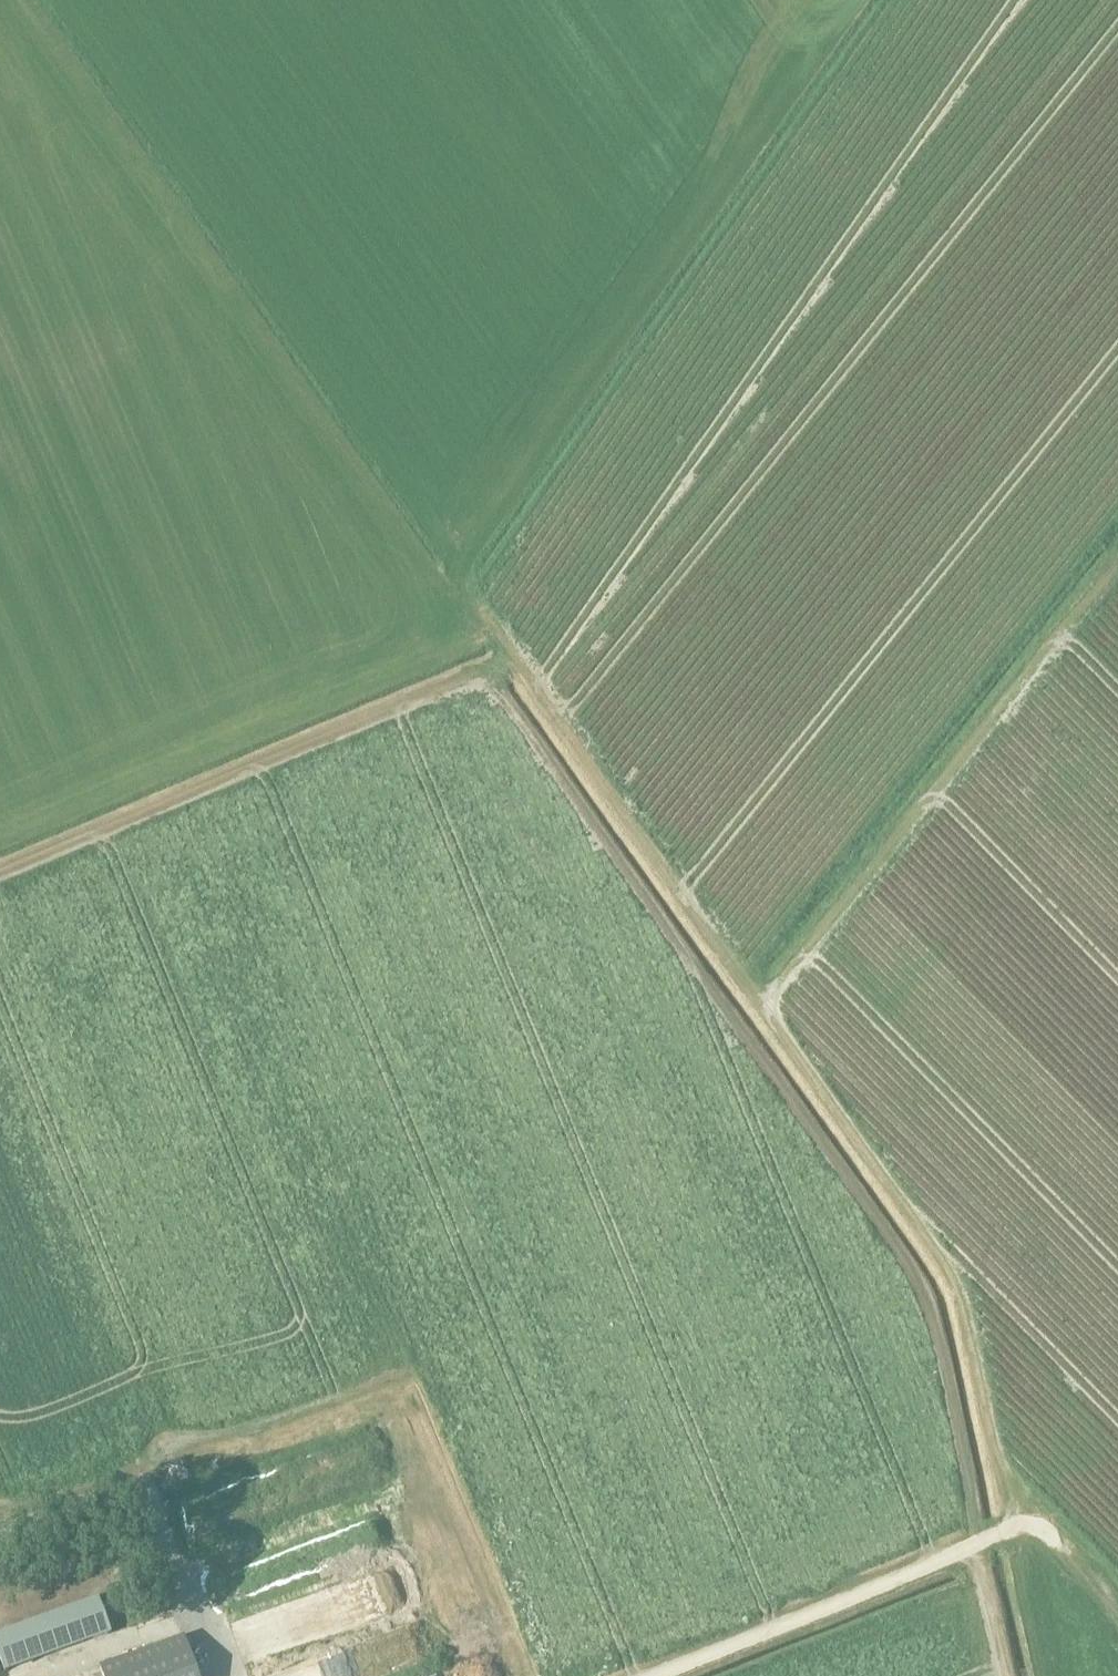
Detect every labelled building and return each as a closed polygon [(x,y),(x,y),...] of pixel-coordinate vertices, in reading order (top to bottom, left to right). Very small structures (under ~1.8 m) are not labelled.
[(302,1628),(391,1604),(393,1610),(416,1604),(406,1567),(293,1597),(302,1628)] [(4,1670),(110,1634),(96,1596),(0,1630),(0,1660),(4,1670)] [(98,1665),(102,1675),(198,1675),(183,1636),(98,1665)]
